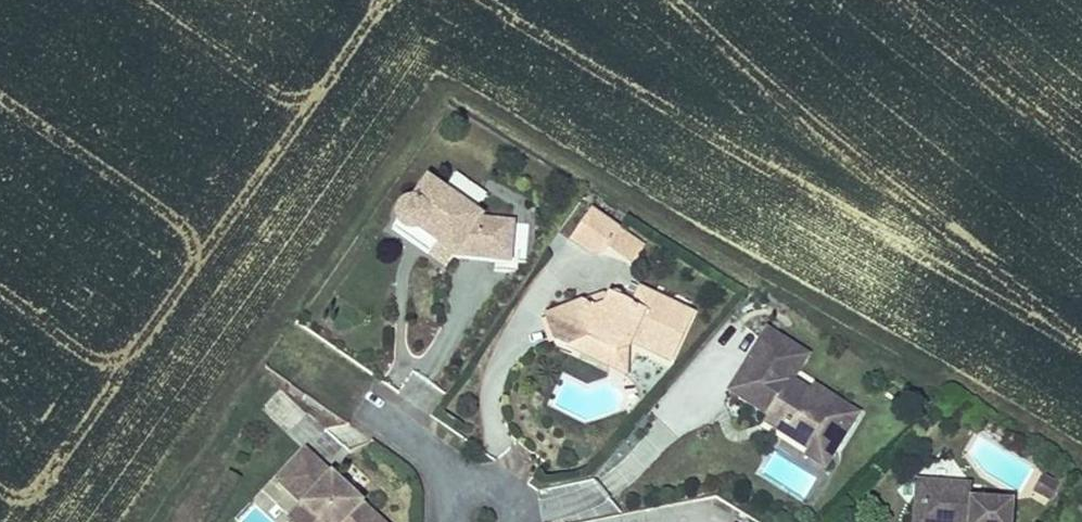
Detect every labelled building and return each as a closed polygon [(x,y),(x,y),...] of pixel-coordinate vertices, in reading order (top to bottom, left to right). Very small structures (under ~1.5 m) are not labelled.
[(450,188),(478,202),(485,189),(456,174),(450,188)] [(408,238),(447,264),(499,263),(500,225),(470,225),(416,187),(402,207),(397,209),(386,216),(385,226),(391,236),(397,238),(408,238)] [(573,246),(601,261),(615,232),(588,217),(573,246)] [(583,354),(612,363),(623,359),(625,352),(666,368),(684,319),(631,300),(623,319),(612,316),(611,308),(605,306),(600,311),(599,320),(585,325),(575,317),(541,329),(552,358),(561,362),(583,354)] [(599,320),(600,311),(595,309),(575,317),(585,325),(599,320)] [(780,433),(777,441),(804,457),(812,444),(832,455),(852,420),(831,408),(806,394),(789,385),(804,356),(764,333),(724,401),(764,423),(780,433)] [(607,377),(612,363),(583,354),(561,362),(607,377)] [(811,386),(806,394),(831,408),(835,399),(811,386)] [(759,431),(777,441),(780,433),(764,423),(759,431)] [(812,444),(804,457),(802,463),(822,474),(832,455),(812,444)] [(314,521),(370,521),(304,458),(275,487),(301,511),(314,521)] [(1029,488),(1043,497),(1050,485),(1038,475),(1029,488)] [(963,521),(1003,521),(1002,499),(961,498),(961,484),(906,484),(904,521),(951,521),(952,516),(963,517),(963,521)] [(576,515),(570,490),(540,497),(546,521),(576,515)] [(301,511),(291,521),(314,521),(301,511)]
